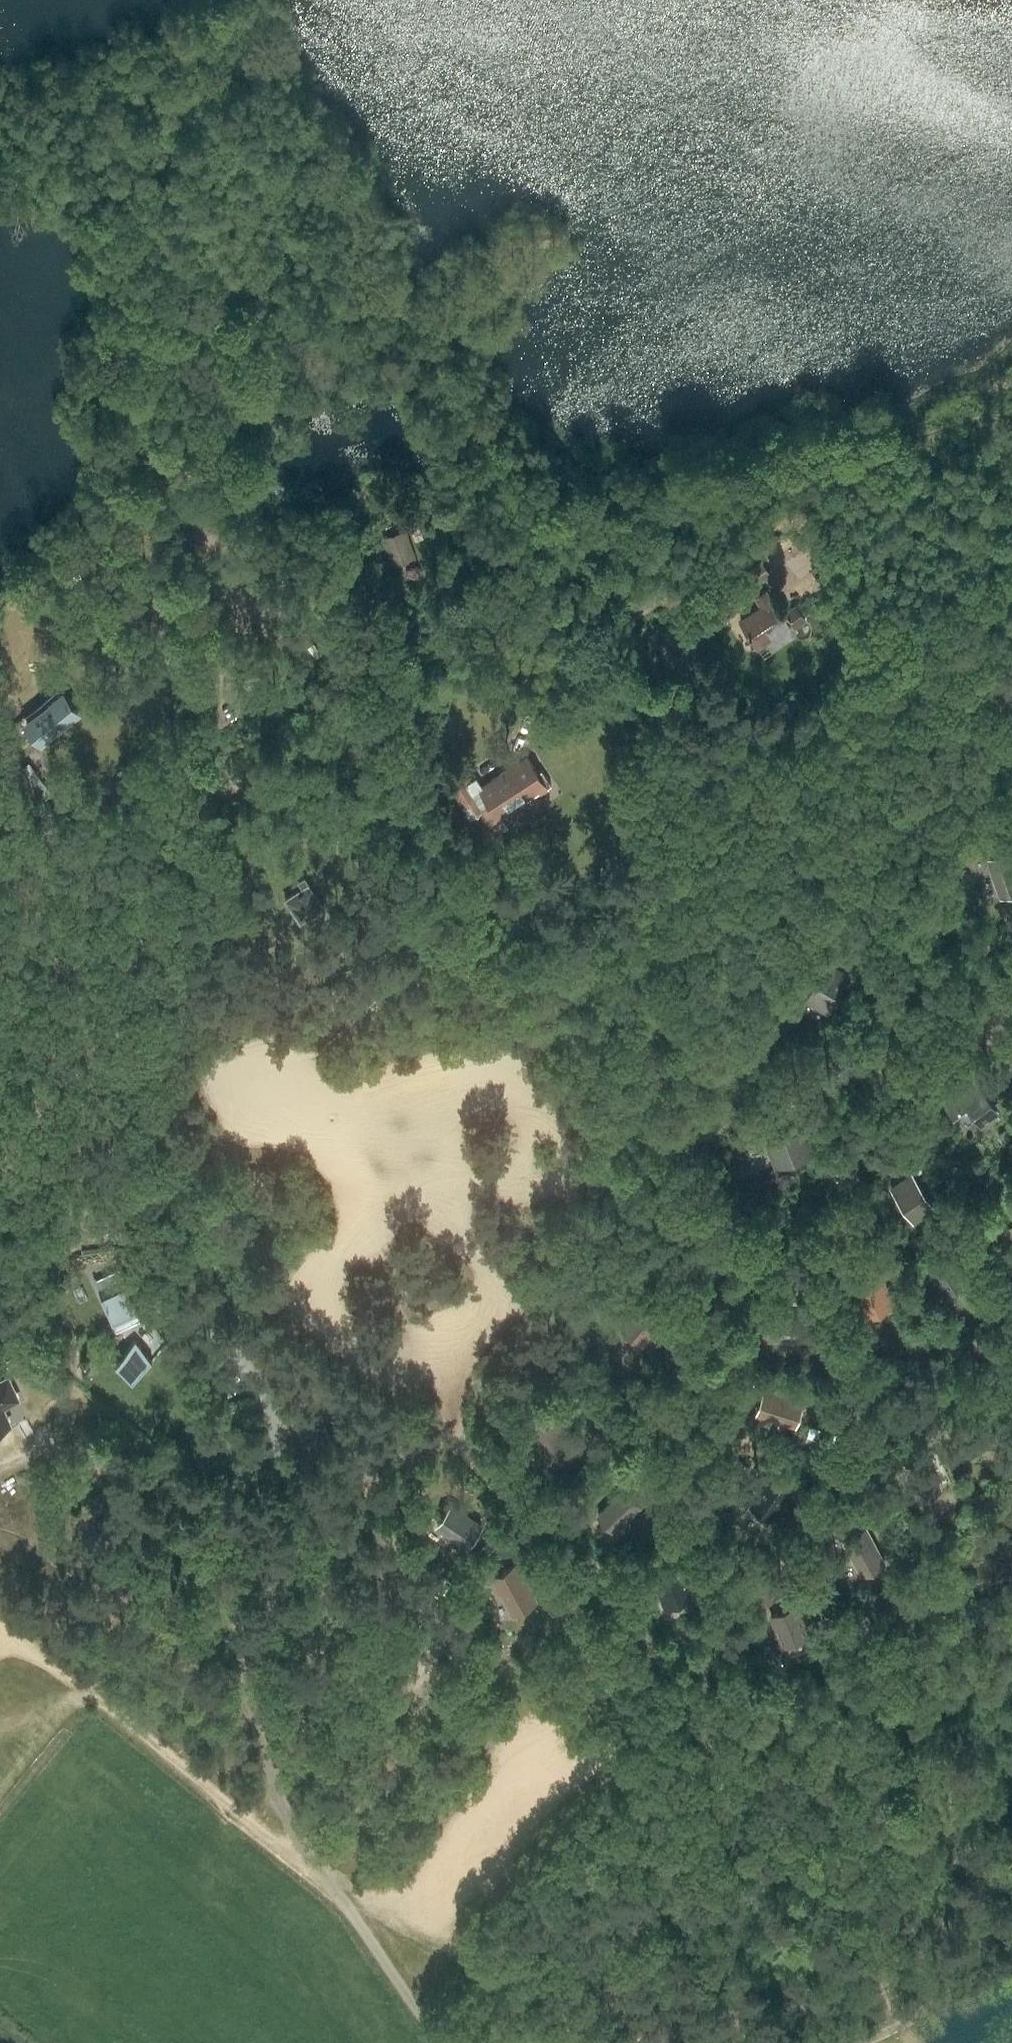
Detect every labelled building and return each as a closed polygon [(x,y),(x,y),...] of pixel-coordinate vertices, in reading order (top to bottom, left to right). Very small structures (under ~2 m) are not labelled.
[(420,529),(412,532),(415,542),(423,539),(420,529)] [(384,538),(393,568),(417,560),(407,530),(384,538)] [(762,561),(741,575),(750,589),(772,575),(762,561)] [(767,590),(756,598),(761,605),(739,620),(759,650),(793,626),(794,628),(807,619),(797,604),(788,610),(779,596),(774,599),(767,590)] [(21,720),(41,745),(81,713),(61,688),(21,720)] [(491,823),(494,823),(547,788),(551,783),(546,774),(543,776),(541,772),(529,754),(473,791),(464,777),(450,787),(462,805),(472,798),(488,822),(491,823)] [(1000,896),(1011,892),(1011,852),(1011,849),(987,857),(1000,896)] [(303,887),(285,898),(301,923),(326,906),(305,876),(299,880),(303,887)] [(847,976),(826,964),(807,997),(828,1009),(847,976)] [(975,1078),(945,1101),(955,1114),(968,1103),(982,1121),(997,1110),(983,1092),(985,1091),(975,1078)] [(1000,1134),(1006,1142),(1011,1138),(1011,1129),(1011,1127),(1000,1134)] [(805,1130),(771,1142),(780,1165),(813,1153),(805,1130)] [(937,1208),(912,1172),(890,1187),(915,1223),(937,1208)] [(879,1268),(847,1284),(849,1289),(865,1321),(897,1305),(879,1268)] [(97,1281),(117,1325),(143,1314),(122,1269),(97,1281)] [(643,1301),(620,1326),(643,1346),(666,1321),(643,1301)] [(137,1341),(118,1360),(134,1376),(153,1357),(137,1341)] [(11,1421),(3,1404),(18,1397),(9,1378),(0,1382),(0,1427),(11,1421)] [(747,1381),(743,1394),(753,1397),(757,1384),(747,1381)] [(799,1428),(806,1405),(768,1394),(761,1417),(799,1428)] [(533,1419),(541,1454),(564,1449),(561,1436),(565,1435),(559,1413),(533,1419)] [(939,1421),(924,1428),(930,1441),(945,1434),(939,1421)] [(928,1460),(910,1469),(922,1494),(939,1486),(928,1460)] [(643,1507),(624,1487),(597,1514),(616,1534),(643,1507)] [(435,1527),(468,1548),(484,1523),(451,1502),(435,1527)] [(885,1520),(880,1511),(869,1517),(874,1526),(885,1520)] [(868,1526),(842,1539),(862,1576),(887,1563),(868,1526)] [(491,1542),(482,1551),(488,1557),(497,1548),(491,1542)] [(539,1600),(518,1562),(491,1576),(512,1615),(539,1600)] [(668,1607),(692,1598),(680,1564),(654,1573),(657,1584),(659,1584),(668,1607)] [(769,1593),(760,1596),(763,1606),(772,1602),(769,1593)] [(799,1603),(771,1614),(783,1647),(812,1637),(799,1603)]
